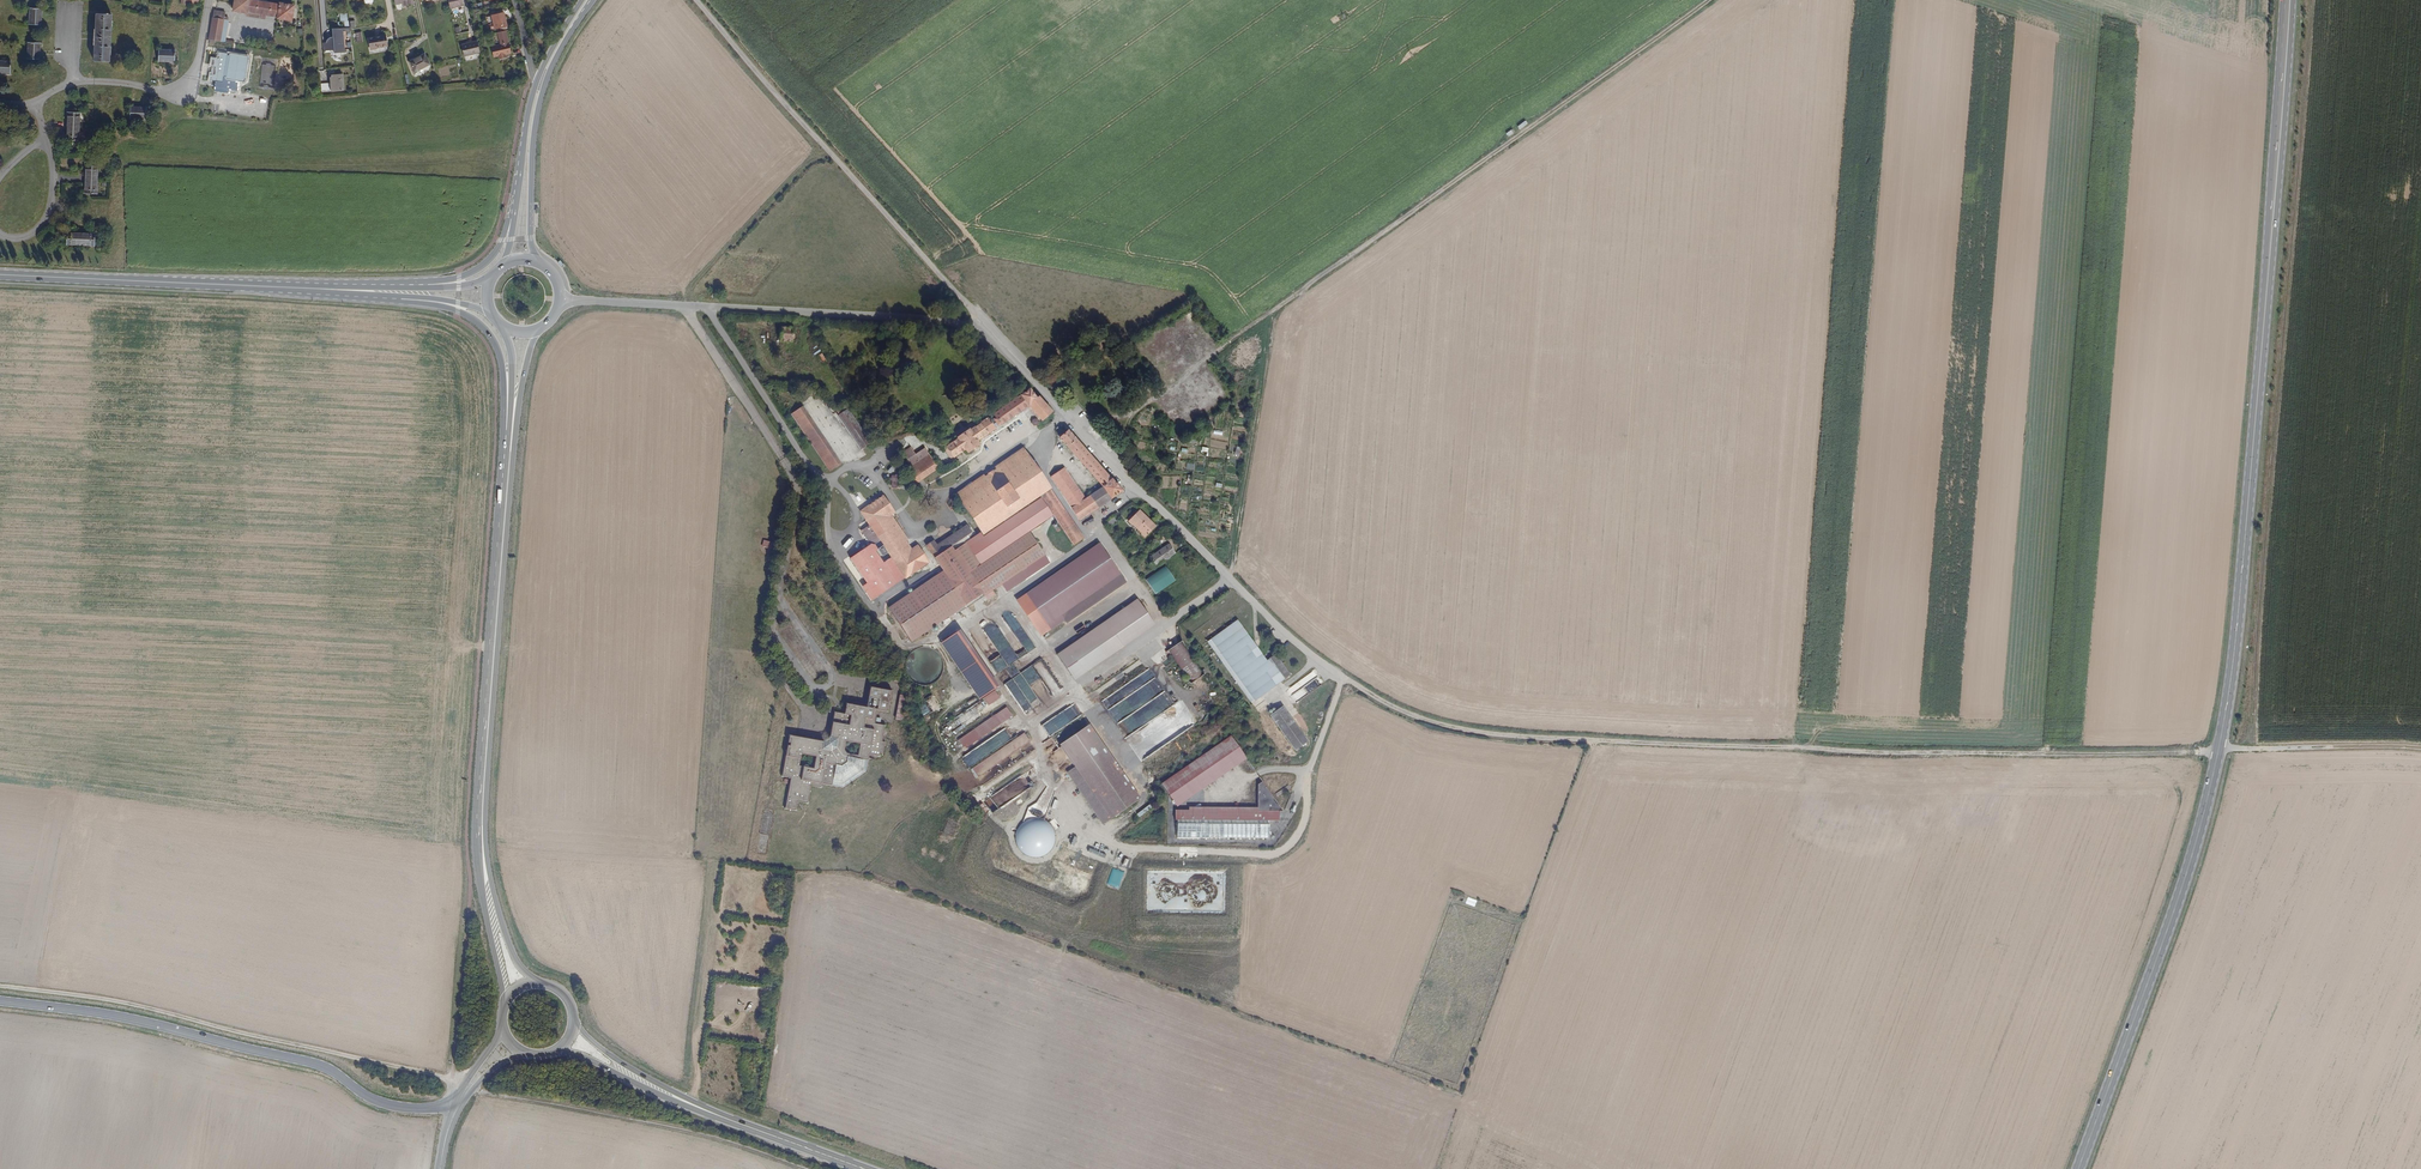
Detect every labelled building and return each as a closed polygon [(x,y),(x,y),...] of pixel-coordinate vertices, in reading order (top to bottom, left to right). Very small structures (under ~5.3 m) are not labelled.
[(226,10),(245,14),(245,13),(259,16),(259,17),(263,18),(263,17),(275,19),(276,20),(289,22),(292,7),(279,5),(278,6),(248,0),(228,0),(226,10)] [(449,5),(450,9),(459,8),(457,2),(457,0),(448,0),(449,5)] [(44,8),(33,7),(32,24),(43,24),(44,8)] [(213,12),(208,40),(209,40),(213,41),(222,42),(223,39),(226,21),(222,20),(224,14),(213,12)] [(487,31),(507,26),(504,13),(491,16),(493,24),(486,26),(487,31)] [(113,15),(98,14),(97,61),(112,62),(113,15)] [(346,52),(343,27),(332,28),(333,42),(323,43),(324,51),(334,50),(334,53),(346,52)] [(505,31),(498,33),(501,46),(508,44),(505,31)] [(384,36),(367,39),(369,52),(375,52),(374,49),(385,48),(384,36)] [(469,44),(472,56),(481,54),(479,48),(478,42),(469,44)] [(42,43),(31,43),(30,58),(42,59),(42,43)] [(464,58),(472,56),(469,44),(461,46),(464,58)] [(508,44),(501,46),(492,48),(494,57),(498,56),(499,59),(507,58),(507,55),(510,54),(508,44)] [(177,50),(161,49),(161,61),(178,61),(177,50)] [(226,53),(218,52),(216,59),(211,58),(210,64),(210,65),(211,65),(212,66),(211,74),(209,74),(209,79),(214,80),(213,86),(223,88),(236,90),(238,81),(242,81),(243,81),(244,80),(244,79),(243,79),(244,74),(246,60),(247,60),(247,59),(248,59),(247,58),(247,57),(228,54),(228,55),(226,55),(226,53)] [(413,61),(415,72),(427,66),(421,54),(414,57),(415,59),(413,61)] [(0,60),(0,72),(13,73),(14,61),(0,60)] [(274,90),(275,65),(261,64),(260,89),(274,90)] [(335,82),(333,82),(324,82),(324,91),(346,89),(346,73),(335,74),(335,77),(335,82)] [(149,108),(133,107),(132,119),(149,120),(149,108)] [(82,113),(71,113),(70,141),(81,142),(82,113)] [(1526,121),(1518,126),(1521,130),(1528,124),(1526,121)] [(101,166),(88,166),(88,194),(100,195),(101,166)] [(97,235),(70,234),(70,246),(97,247),(97,235)] [(779,329),(778,343),(793,344),(795,330),(779,329)] [(1058,375),(1047,387),(1055,395),(1066,383),(1058,375)] [(1005,406),(1004,406),(1000,409),(993,414),(1000,424),(1028,405),(1042,420),(1052,412),(1039,397),(1037,399),(1029,390),(1010,403),(1005,406)] [(840,413),(849,407),(846,403),(837,408),(840,413)] [(808,411),(804,404),(793,411),(797,417),(808,411)] [(849,407),(840,413),(839,414),(861,448),(871,442),(849,407)] [(1077,410),(1075,412),(1086,425),(1089,423),(1077,410)] [(832,448),(808,411),(797,417),(821,455),(832,448)] [(994,428),(987,418),(969,430),(968,428),(956,436),(957,438),(946,445),(946,446),(943,448),(949,456),(952,455),(953,455),(964,448),(965,449),(968,450),(976,445),(977,442),(976,440),(994,428)] [(1078,520),(1120,491),(1068,431),(1060,438),(1102,489),(1084,500),(1071,509),(1070,509),(1078,520)] [(919,476),(934,466),(921,446),(912,452),(907,445),(895,453),(898,457),(902,454),(904,457),(903,458),(907,465),(904,467),(908,473),(914,469),(919,476)] [(840,461),(832,448),(821,455),(829,468),(840,461)] [(1049,489),(1024,449),(955,494),(980,533),(1039,496),(1062,531),(1072,524),(1048,489),(1049,489)] [(892,474),(897,466),(893,463),(888,471),(892,474)] [(1071,509),(1084,500),(1063,468),(1050,477),(1071,509)] [(912,480),(919,476),(914,469),(908,473),(912,480)] [(890,485),(894,489),(905,476),(898,470),(890,479),(893,482),(890,485)] [(879,541),(887,554),(890,558),(893,562),(902,576),(904,578),(926,563),(916,547),(910,551),(903,541),(887,517),(889,515),(892,513),(882,497),(859,512),(868,525),(860,531),(869,544),(873,545),(879,541)] [(1139,534),(1143,538),(1153,527),(1137,511),(1126,522),(1130,525),(1132,523),(1141,532),(1139,534)] [(906,540),(889,515),(887,517),(903,541),(906,540)] [(1115,522),(1112,518),(1104,524),(1107,528),(1115,522)] [(1066,538),(1076,531),(1072,524),(1062,531),(1066,538)] [(982,596),(1042,556),(1027,533),(978,565),(966,547),(972,544),(969,539),(973,537),(968,529),(938,549),(934,544),(927,549),(941,571),(886,608),(909,642),(964,605),(981,594),(982,596)] [(1081,539),(1076,531),(1066,538),(1071,545),(1081,539)] [(1044,626),(1036,631),(1040,636),(1062,620),(1059,615),(1118,575),(1097,544),(1023,595),(1044,626)] [(1151,569),(1173,553),(1167,544),(1145,560),(1151,569)] [(885,553),(881,547),(876,550),(881,556),(885,553)] [(1126,558),(1129,563),(1139,556),(1136,552),(1126,558)] [(902,576),(893,562),(890,558),(886,561),(898,579),(902,576)] [(1176,580),(1165,565),(1146,578),(1156,594),(1176,580)] [(1123,582),(1118,575),(1059,615),(1062,620),(1064,622),(1123,582)] [(982,596),(981,594),(964,605),(966,607),(982,596)] [(1015,600),(1036,631),(1044,626),(1023,595),(1015,600)] [(1070,676),(1150,621),(1135,600),(1055,655),(1070,676)] [(999,677),(1003,683),(1011,678),(1012,678),(1021,673),(1031,690),(1032,690),(1044,683),(1051,695),(1061,689),(1043,658),(1031,665),(1030,665),(1025,655),(1036,648),(1026,631),(1017,637),(1006,617),(996,623),(997,629),(988,634),(977,637),(979,642),(988,658),(987,655),(999,675),(999,677)] [(1265,661),(1236,620),(1205,642),(1249,703),(1288,675),(1274,654),(1265,661)] [(976,667),(954,636),(941,645),(967,681),(973,677),(969,671),(976,667)] [(1180,641),(1165,651),(1188,684),(1203,674),(1180,641)] [(916,682),(927,683),(940,675),(941,667),(939,663),(939,659),(934,650),(919,650),(918,650),(915,650),(908,654),(907,665),(916,682)] [(1144,712),(1165,698),(1166,692),(1150,668),(1119,689),(1123,695),(1127,696),(1128,700),(1125,699),(1117,704),(1120,705),(1125,704),(1126,704),(1128,712),(1124,714),(1118,716),(1119,719),(1110,724),(1117,723),(1124,717),(1126,720),(1141,716),(1128,713),(1132,701),(1134,700),(1135,703),(1131,705),(1136,706),(1135,708),(1138,713),(1140,707),(1144,712)] [(1008,682),(1025,712),(1032,709),(1014,678),(1008,682)] [(799,801),(808,803),(811,785),(819,787),(820,782),(832,784),(836,765),(842,767),(848,763),(849,759),(869,763),(871,755),(881,757),(883,750),(889,751),(891,742),(884,740),(888,723),(877,720),(874,720),(877,706),(880,707),(890,709),(894,688),(874,684),(869,704),(849,700),(847,710),(839,708),(833,737),(841,739),(840,747),(834,751),(825,749),(826,741),(795,735),(787,777),(796,779),(790,809),(797,811),(799,801)] [(1294,703),(1308,692),(1304,686),(1290,697),(1294,703)] [(987,705),(997,698),(994,692),(983,700),(987,705)] [(898,717),(906,719),(911,694),(903,693),(898,717)] [(1071,705),(1041,725),(1048,737),(1079,717),(1071,705)] [(1293,750),(1305,741),(1281,706),(1268,715),(1293,750)] [(971,767),(982,784),(1036,750),(1024,732),(1016,737),(1008,725),(995,734),(992,730),(1014,716),(1008,707),(959,737),(969,752),(962,757),(970,768),(971,767)] [(950,722),(942,726),(945,733),(954,729),(950,722)] [(1134,802),(1083,728),(1058,745),(1073,767),(1066,772),(1102,824),(1134,802)] [(833,737),(826,741),(825,749),(834,751),(840,747),(841,739),(833,737)] [(1240,761),(1226,741),(1163,784),(1177,804),(1240,761)] [(836,765),(832,784),(843,787),(867,774),(869,763),(849,759),(848,763),(842,767),(836,765)] [(1256,810),(1187,811),(1175,811),(1175,838),(1267,837),(1267,819),(1277,819),(1277,806),(1279,806),(1260,780),(1255,783),(1256,810)] [(1021,824),(1018,828),(1016,832),(1016,837),(1017,842),(1019,846),(1022,852),(1026,854),(1033,858),(1039,858),(1044,855),(1049,853),(1052,849),(1054,844),(1055,839),(1055,834),(1053,828),(1050,823),(1043,818),(1035,817),(1027,819),(1023,822),(1021,824)] [(1106,865),(1110,850),(1106,849),(1102,864),(1106,865)] [(1475,907),(1477,900),(1468,897),(1466,903),(1475,907)]
